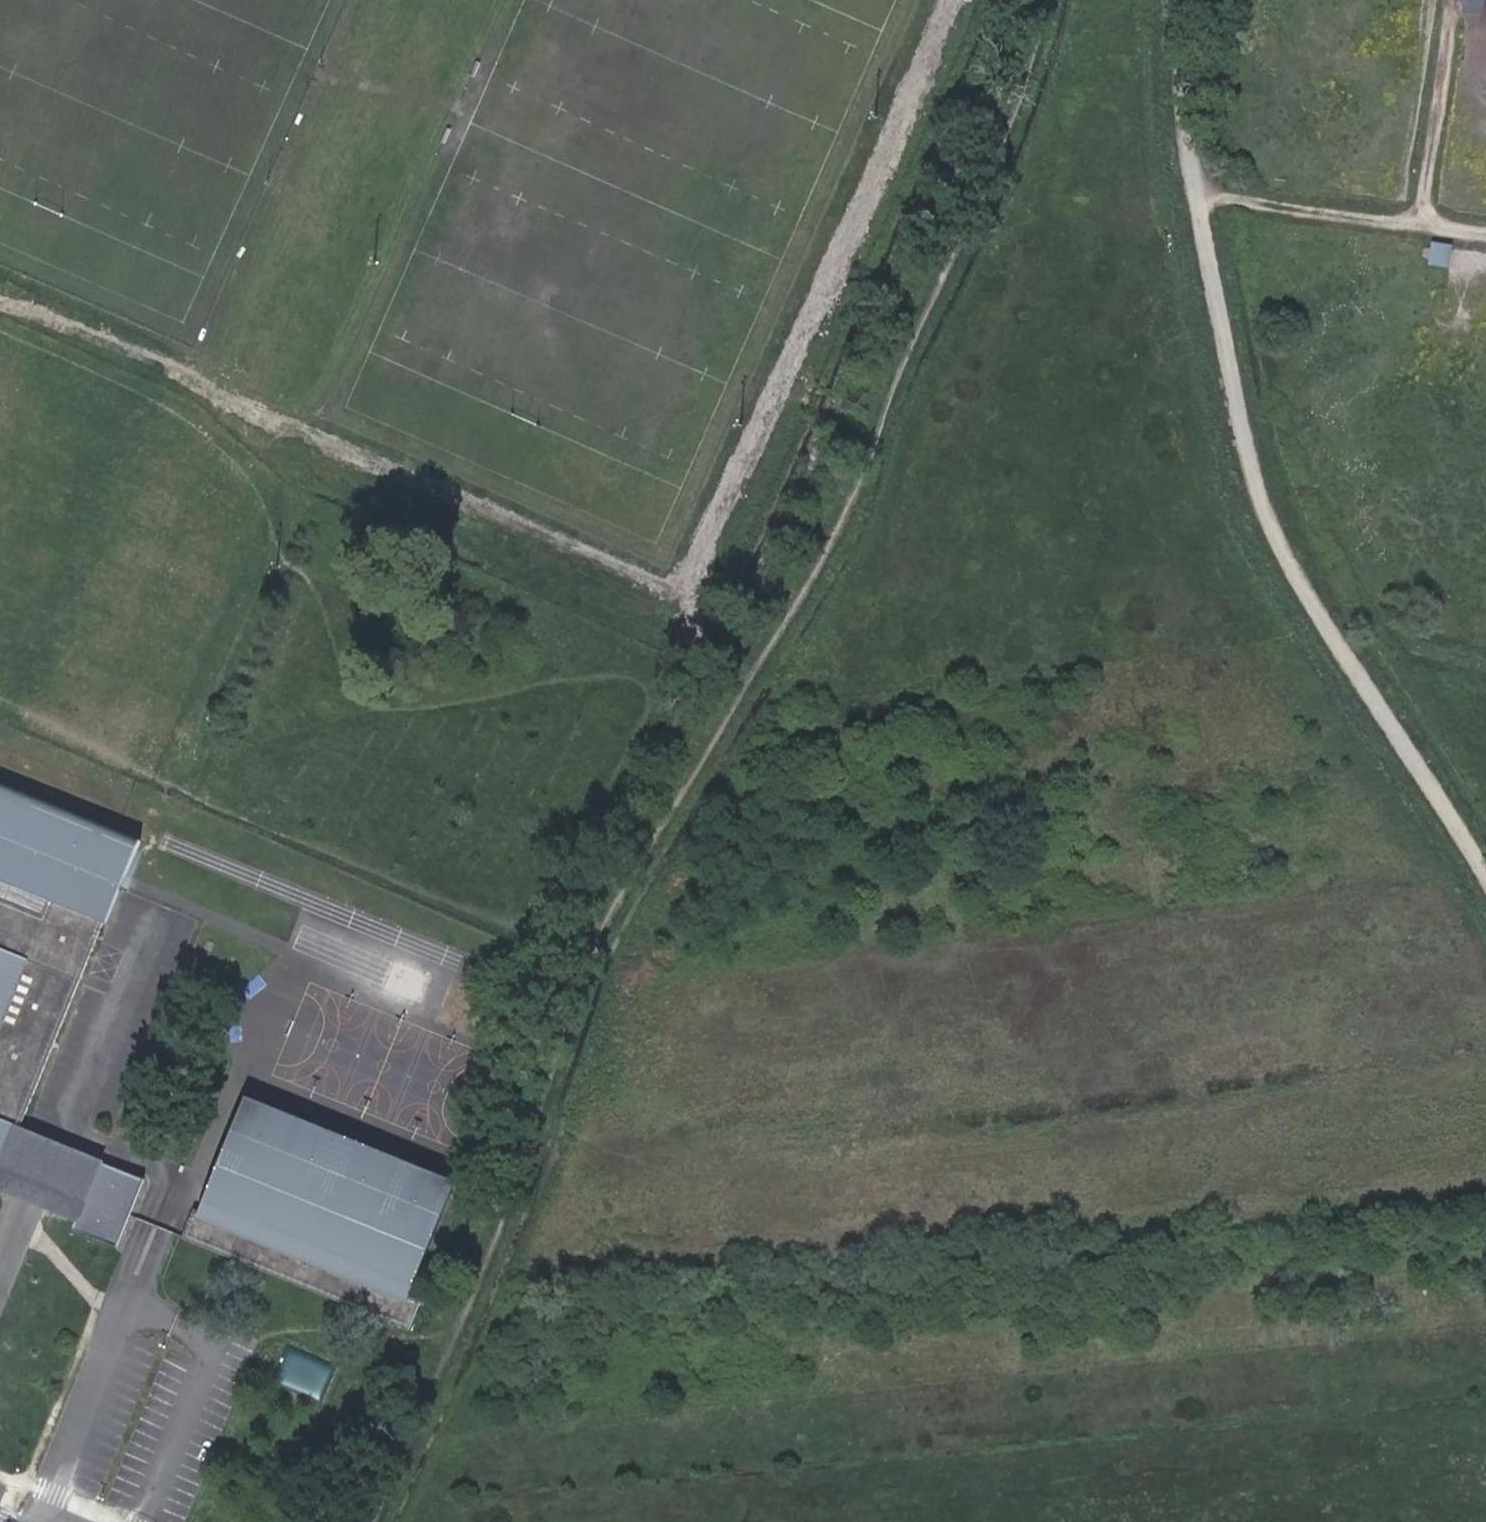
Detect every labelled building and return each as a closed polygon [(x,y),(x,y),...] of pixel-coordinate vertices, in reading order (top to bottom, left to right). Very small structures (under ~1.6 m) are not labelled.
[(1457,22),(1485,25),(1485,0),(1459,0),(1457,22)] [(1430,243),(1428,263),(1452,266),(1455,246),(1430,243)] [(117,888),(112,886),(117,872),(123,875),(125,876),(140,842),(0,785),(0,881),(5,883),(0,895),(0,1153),(12,1124),(20,1127),(117,888)] [(117,888),(123,875),(117,872),(112,886),(117,888)] [(410,1298),(457,1182),(246,1096),(199,1212),(194,1210),(182,1239),(409,1330),(417,1309),(420,1302),(410,1298)] [(100,1161),(100,1159),(20,1127),(12,1124),(0,1153),(0,1178),(5,1165),(84,1198),(100,1161)] [(130,1215),(144,1180),(100,1161),(84,1198),(75,1222),(72,1229),(116,1247),(130,1215)] [(84,1198),(5,1165),(0,1178),(0,1191),(75,1222),(84,1198)] [(326,1395),(335,1359),(287,1346),(277,1382),(326,1395)]
